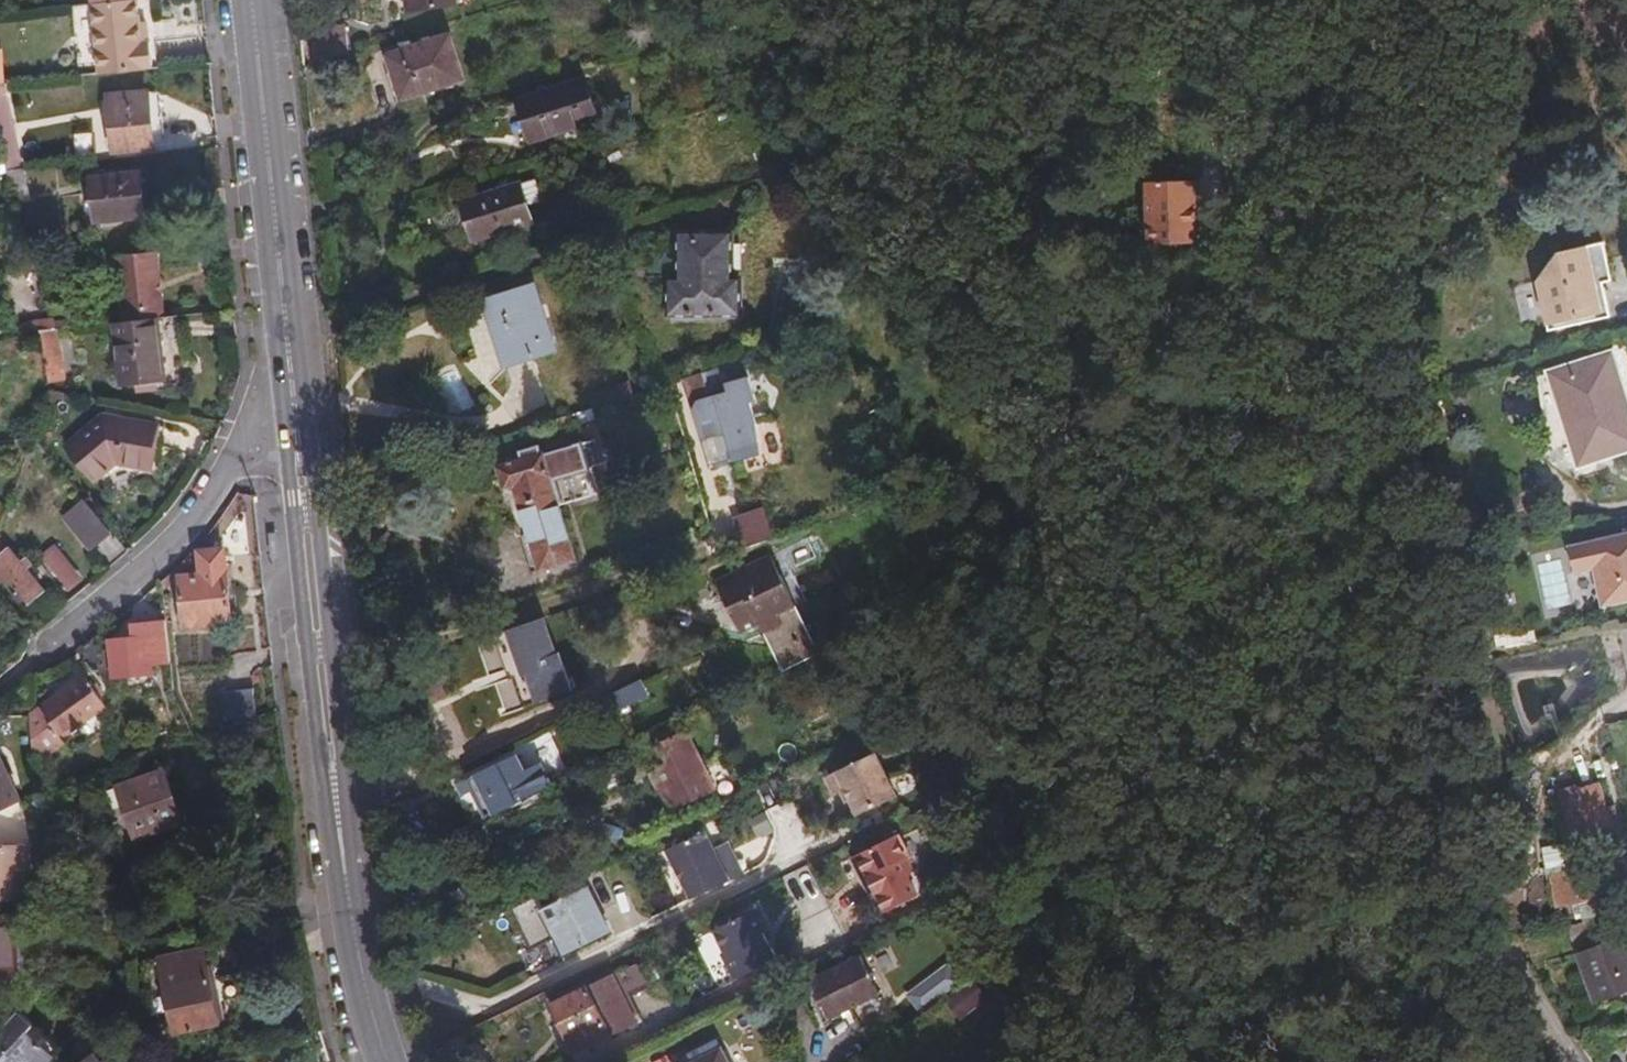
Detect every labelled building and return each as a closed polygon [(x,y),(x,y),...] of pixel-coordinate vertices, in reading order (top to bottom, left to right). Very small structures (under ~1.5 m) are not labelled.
[(448,0),(402,0),(404,15),(449,8),(448,0)] [(734,0),(733,0),(719,5),(723,16),(738,11),(734,0)] [(132,1),(86,6),(93,77),(149,71),(146,44),(137,45),(135,23),(132,1)] [(714,34),(747,23),(744,16),(711,26),(714,34)] [(137,45),(146,44),(144,22),(135,23),(137,45)] [(304,30),(307,69),(340,59),(335,27),(304,30)] [(456,79),(443,36),(381,56),(388,76),(395,99),(456,79)] [(591,119),(579,79),(513,99),(516,108),(526,139),(591,119)] [(14,161),(0,89),(0,162),(14,161)] [(141,117),(139,95),(99,99),(104,152),(155,147),(153,126),(152,116),(141,117)] [(32,201),(26,170),(8,172),(14,203),(32,201)] [(134,198),(132,176),(83,181),(88,226),(137,220),(134,198)] [(527,224),(515,186),(458,205),(464,223),(470,242),(527,224)] [(1187,219),(1186,188),(1138,190),(1141,254),(1188,252),(1187,219)] [(676,288),(664,288),(665,322),(734,321),(734,287),(724,288),(723,240),(704,240),(675,241),(676,288)] [(1599,247),(1572,251),(1573,257),(1558,260),(1555,255),(1551,256),(1531,283),(1536,287),(1542,318),(1538,319),(1541,332),(1604,319),(1596,285),(1607,282),(1599,247)] [(1573,257),(1572,251),(1555,255),(1558,260),(1573,257)] [(110,260),(118,324),(149,320),(162,319),(154,255),(110,260)] [(1531,283),(1538,319),(1542,318),(1536,287),(1531,283)] [(524,291),(490,301),(496,322),(483,326),(497,372),(544,358),(524,291)] [(496,322),(490,301),(477,305),(483,326),(496,322)] [(162,319),(149,320),(154,360),(179,357),(174,317),(162,319)] [(31,323),(30,320),(12,326),(17,341),(33,336),(31,323)] [(154,360),(149,320),(118,324),(106,326),(115,390),(157,385),(154,363),(154,360)] [(46,321),(31,323),(33,336),(49,334),(46,321)] [(49,334),(33,336),(44,387),(59,384),(49,334)] [(1605,358),(1542,375),(1568,470),(1601,461),(1626,454),(1626,438),(1605,358)] [(730,455),(762,451),(752,376),(727,379),(729,393),(694,398),(700,440),(728,436),(730,455)] [(154,439),(156,428),(91,415),(57,451),(92,481),(110,461),(149,468),(154,439)] [(563,429),(561,420),(540,426),(543,436),(563,429)] [(569,562),(553,511),(550,501),(585,489),(579,473),(597,466),(589,443),(535,459),(531,449),(513,454),(516,463),(490,472),(496,491),(495,497),(495,504),(503,509),(514,509),(520,529),(533,572),(569,562)] [(550,501),(553,511),(589,499),(585,489),(550,501)] [(82,550),(104,532),(78,501),(56,518),(82,550)] [(727,553),(763,541),(758,526),(722,538),(727,553)] [(1563,546),(1568,573),(1587,570),(1595,607),(1626,600),(1626,532),(1563,546)] [(44,556),(71,589),(84,578),(58,545),(44,556)] [(37,601),(2,547),(0,548),(0,581),(21,613),(27,608),(37,601)] [(221,608),(216,552),(193,554),(195,578),(172,581),(176,627),(223,623),(221,608)] [(776,671),(811,654),(764,557),(713,581),(729,613),(738,632),(753,624),(776,671)] [(162,668),(159,629),(143,630),(124,631),(125,644),(102,646),(105,683),(147,680),(146,669),(162,668)] [(125,644),(124,631),(102,646),(125,644)] [(619,687),(614,675),(596,684),(601,696),(619,687)] [(42,703),(21,715),(24,751),(95,711),(80,683),(42,703)] [(637,684),(591,705),(599,721),(645,700),(637,684)] [(222,727),(248,719),(244,691),(217,695),(222,727)] [(653,743),(656,751),(682,738),(679,731),(653,743)] [(682,738),(656,751),(662,764),(650,770),(656,783),(650,786),(654,796),(661,792),(663,797),(668,808),(707,790),(682,738)] [(889,798),(867,754),(817,778),(826,796),(838,790),(851,816),(889,798)] [(469,797),(476,812),(541,781),(537,772),(522,779),(511,758),(454,786),(458,794),(466,790),(469,797)] [(15,805),(0,772),(0,812),(15,805)] [(89,796),(106,847),(148,833),(169,826),(163,809),(152,775),(89,796)] [(1607,836),(1612,834),(1605,810),(1601,811),(1593,786),(1571,792),(1573,798),(1560,802),(1569,833),(1581,829),(1583,835),(1588,851),(1609,844),(1607,836)] [(1605,810),(1612,834),(1616,833),(1609,809),(1605,810)] [(148,833),(106,847),(109,857),(151,843),(148,833)] [(714,865),(698,833),(662,851),(686,900),(701,893),(736,876),(728,858),(714,865)] [(912,897),(902,878),(905,868),(900,859),(907,856),(896,833),(851,856),(880,912),(912,897)] [(18,900),(18,870),(22,870),(22,845),(0,846),(0,901),(18,900)] [(1613,905),(1607,871),(1549,883),(1555,916),(1613,905)] [(603,935),(580,888),(532,912),(555,958),(603,935)] [(781,952),(754,896),(694,925),(722,981),(738,973),(781,952)] [(6,915),(0,916),(0,978),(10,977),(6,915)] [(1562,926),(1576,968),(1592,1012),(1626,999),(1626,966),(1609,917),(1562,926)] [(198,966),(196,955),(151,964),(166,1035),(211,1026),(198,966)] [(871,995),(853,957),(804,981),(811,994),(809,995),(814,1006),(816,1005),(822,1019),(871,995)] [(905,993),(920,1012),(961,981),(947,962),(905,993)] [(627,1025),(603,978),(551,1004),(560,1023),(575,1052),(627,1025)] [(953,1022),(982,1000),(967,980),(938,1002),(953,1022)] [(52,1059),(9,1020),(0,1030),(0,1061),(49,1061),(52,1059)] [(875,1045),(870,1038),(852,1051),(857,1059),(875,1045)] [(716,1049),(690,1061),(689,1061),(722,1061),(716,1049)]
